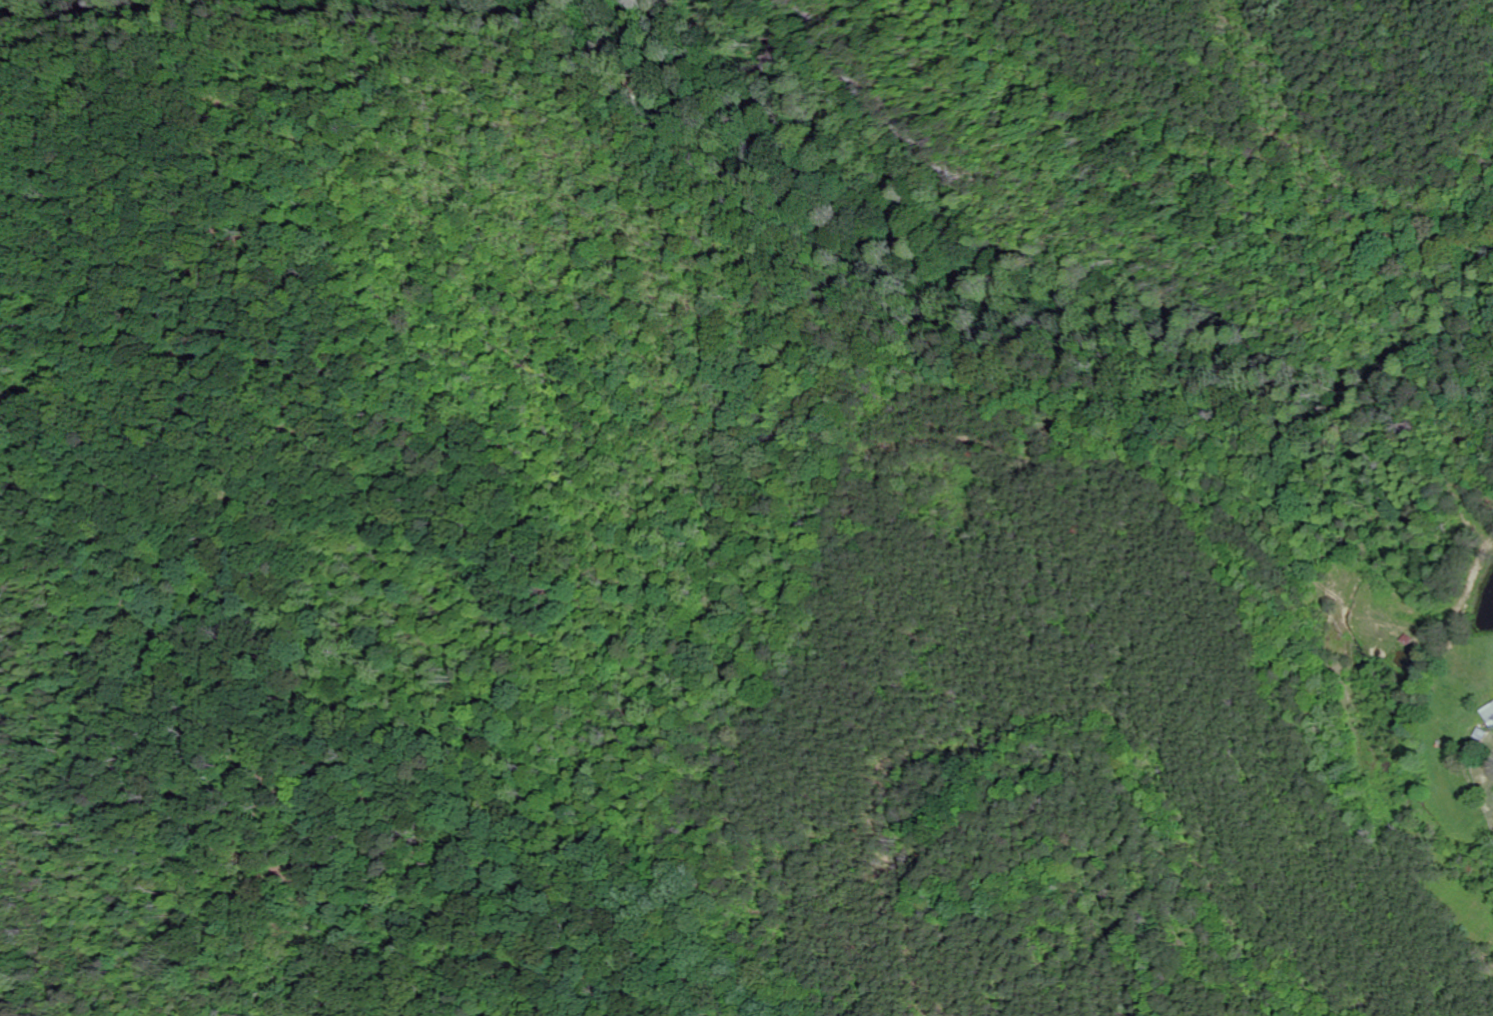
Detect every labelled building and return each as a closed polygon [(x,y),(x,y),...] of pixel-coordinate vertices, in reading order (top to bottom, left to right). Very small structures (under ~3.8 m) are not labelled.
[(1492,727),(1492,705),(1483,712),(1492,727)]
